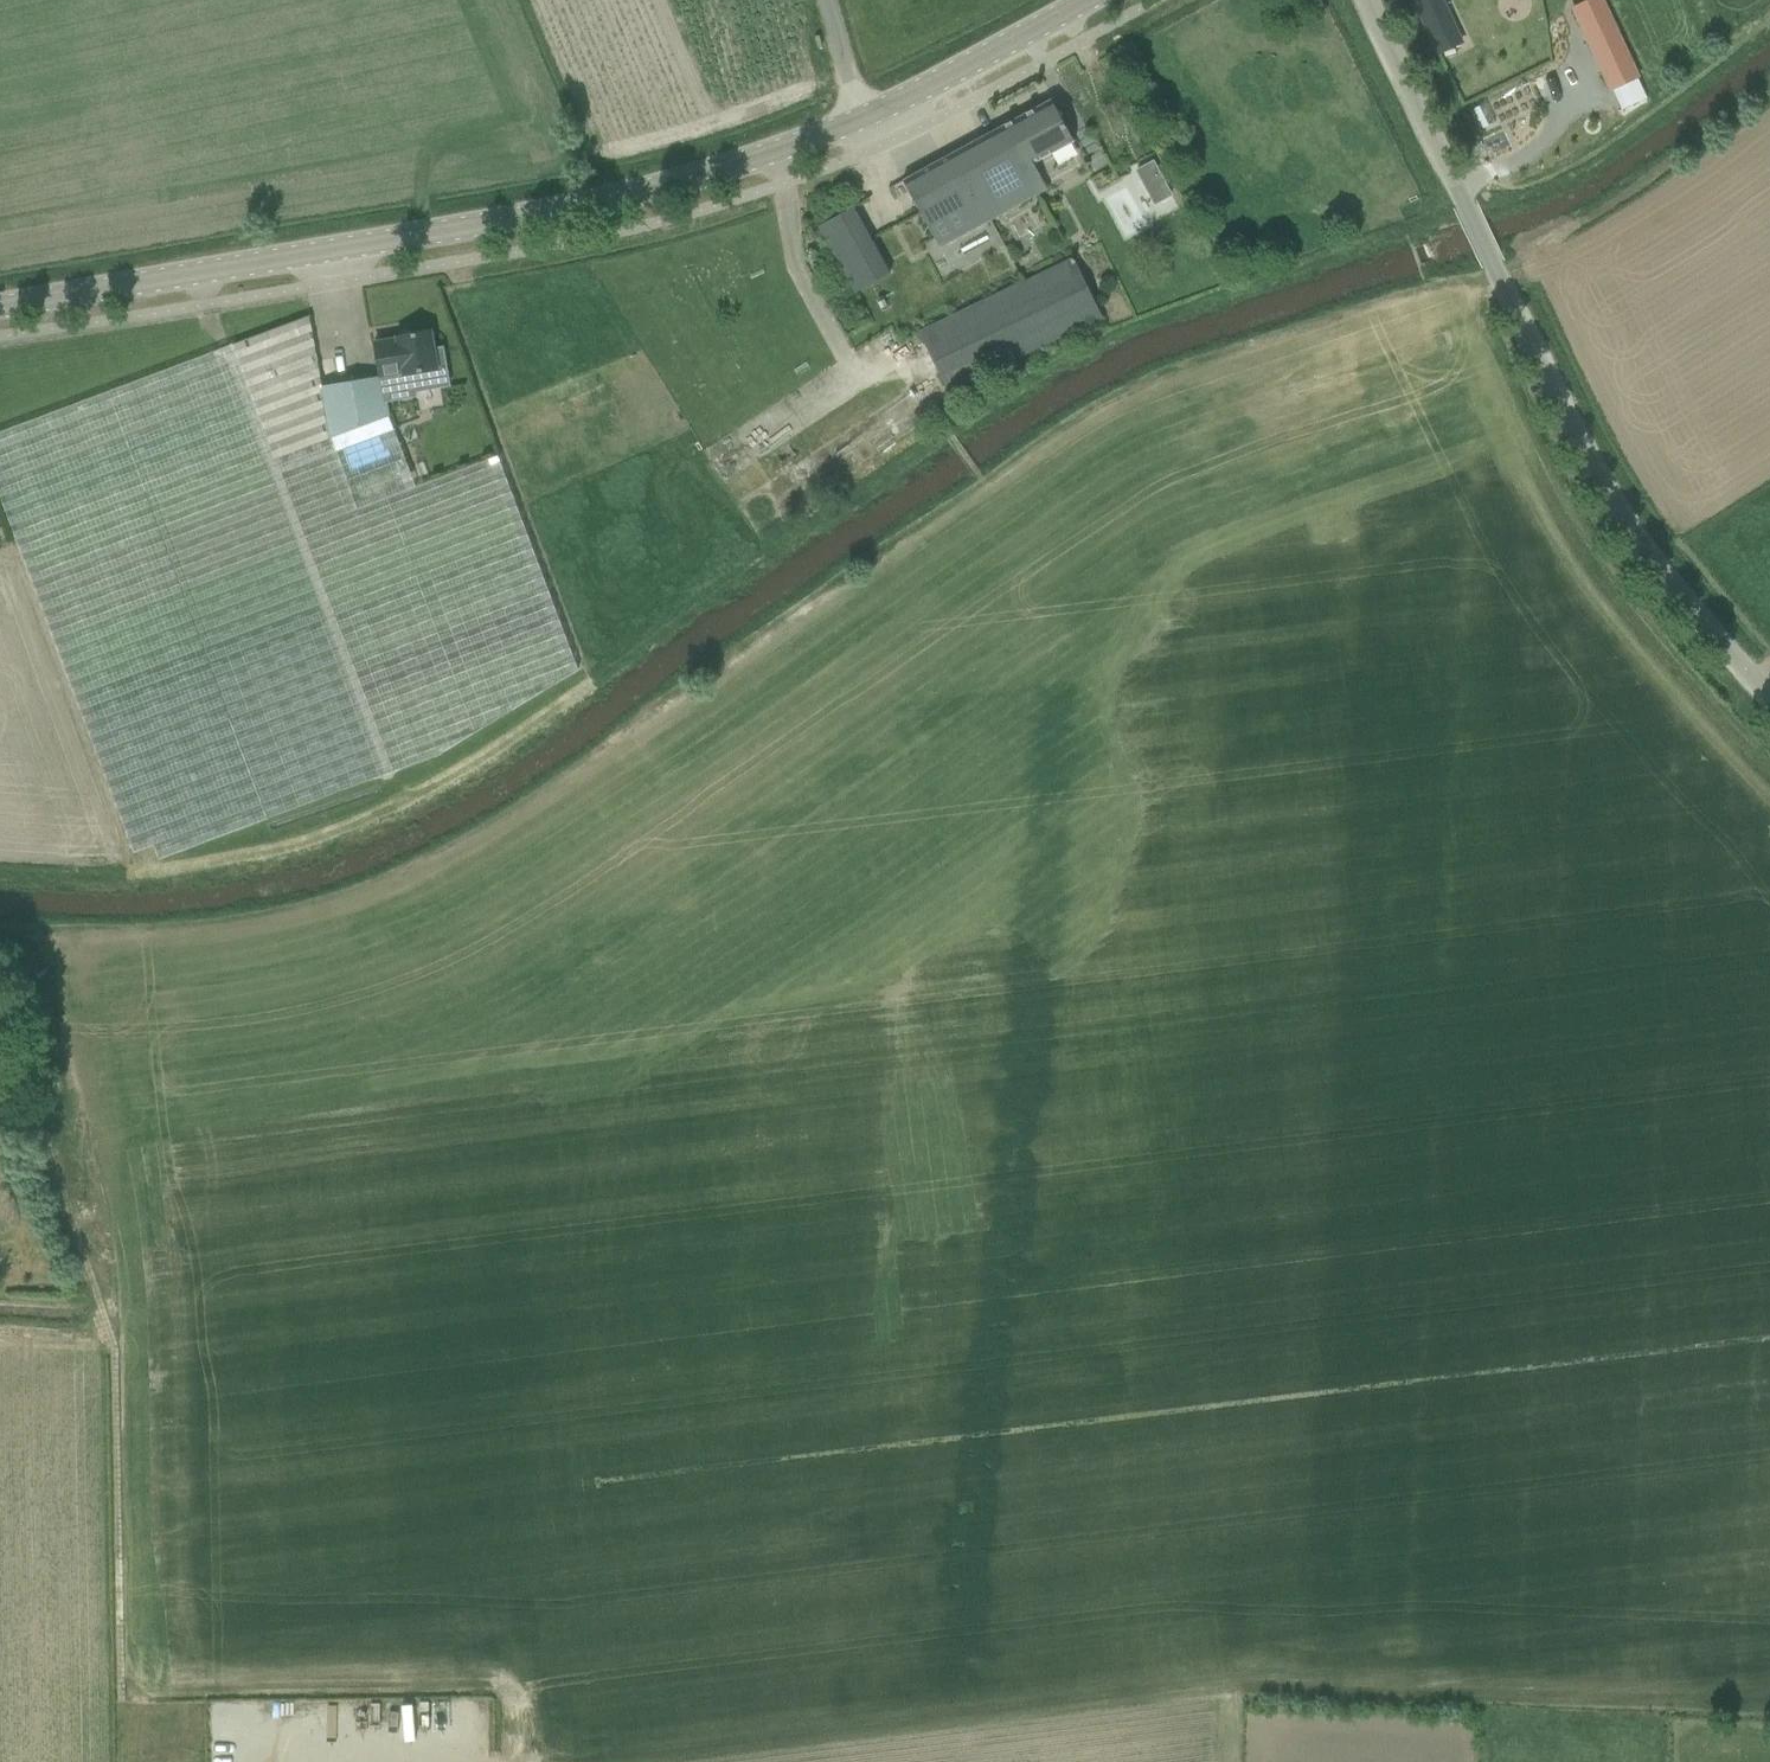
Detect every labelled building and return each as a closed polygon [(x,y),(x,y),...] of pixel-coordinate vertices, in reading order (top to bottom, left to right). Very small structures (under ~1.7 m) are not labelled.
[(1429,29),(1451,19),(1442,0),(1416,0),(1429,29)] [(1604,0),(1589,0),(1571,8),(1610,92),(1640,78),(1604,0)] [(1045,156),(1058,148),(1073,140),(1052,100),(962,148),(999,214),(1046,189),(1032,163),(1045,156)] [(939,247),(999,214),(962,148),(903,181),(939,247)] [(1135,170),(1155,205),(1173,195),(1154,160),(1135,170)] [(820,226),(855,292),(890,274),(854,207),(820,226)] [(1075,255),(921,329),(950,390),(1104,316),(1075,255)] [(323,386),(310,316),(0,432),(0,494),(134,851),(155,843),(160,858),(443,753),(579,668),(499,457),(415,487),(389,416),(332,437),(323,386)] [(375,343),(381,376),(382,376),(387,402),(417,396),(416,392),(450,386),(443,348),(434,349),(431,331),(398,337),(398,339),(379,342),(375,343)] [(389,416),(387,402),(382,376),(381,376),(337,384),(323,386),(332,437),(389,416)]
